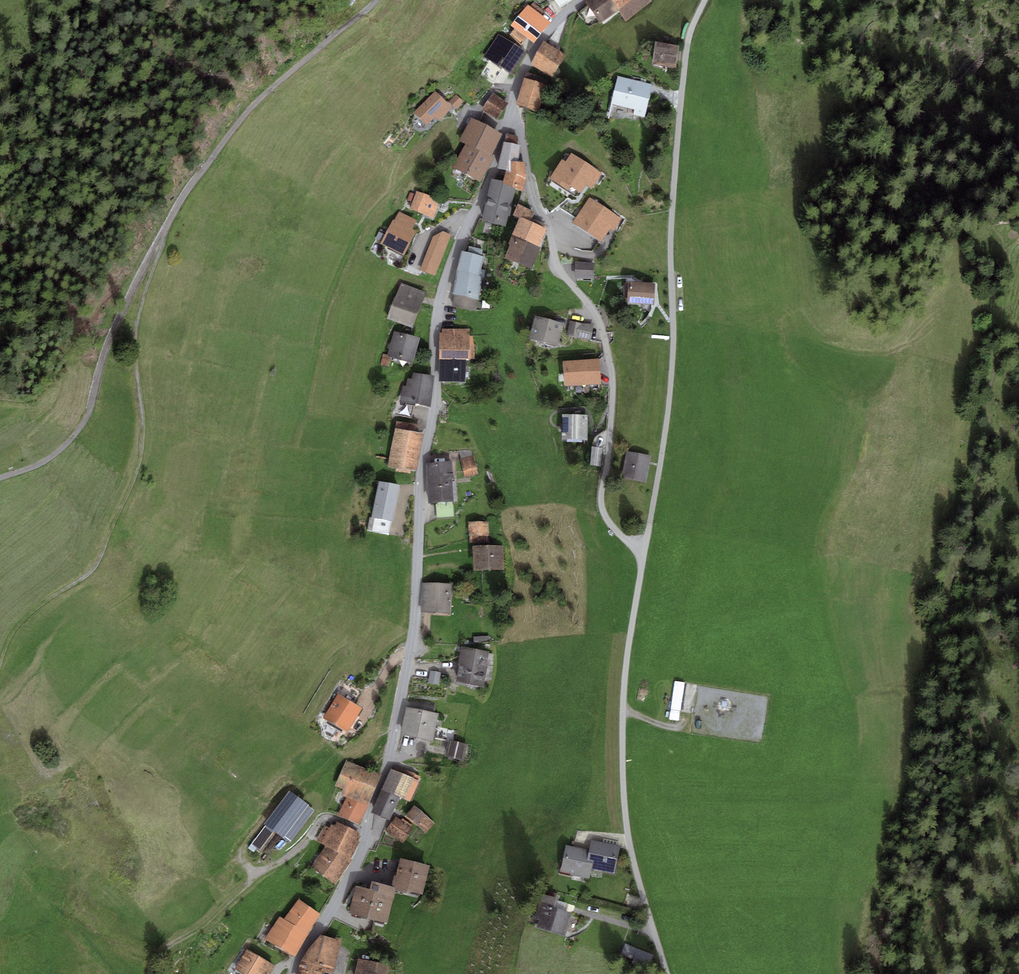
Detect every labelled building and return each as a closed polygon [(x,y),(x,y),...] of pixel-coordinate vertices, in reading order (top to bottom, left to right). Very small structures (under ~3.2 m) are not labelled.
[(619,11),(611,0),(588,0),(586,2),(601,23),(619,11)] [(619,11),(626,22),(652,2),(651,0),(611,0),(619,11)] [(530,6),(542,15),(545,12),(533,2),(530,6)] [(530,6),(528,4),(511,25),(515,28),(527,38),(535,43),(551,23),(542,15),(530,6)] [(597,18),(588,5),(577,13),(587,25),(597,18)] [(522,45),(527,38),(515,28),(510,35),(522,45)] [(513,74),(527,51),(498,34),(484,57),(513,74)] [(567,56),(544,42),(530,63),(554,78),(567,56)] [(679,46),(656,42),(652,64),(675,68),(679,46)] [(549,80),(527,72),(516,104),(538,112),(549,80)] [(653,84),(618,75),(611,103),(635,109),(633,114),(645,117),(653,84)] [(436,90),(413,113),(426,126),(435,117),(440,121),(453,108),(436,90)] [(482,108),(496,119),(508,103),(493,92),(482,108)] [(449,101),(456,108),(463,100),(456,93),(449,101)] [(481,182),(494,158),(491,156),(503,133),(471,117),(459,140),(465,143),(453,168),(481,182)] [(506,132),(504,142),(517,145),(519,136),(506,132)] [(504,142),(498,168),(506,170),(510,172),(511,161),(518,162),(520,146),(517,145),(504,142)] [(572,153),(566,162),(562,159),(549,179),(578,198),(587,185),(592,189),(603,173),(572,153)] [(518,162),(511,161),(510,172),(506,170),(503,181),(503,182),(516,189),(522,192),(525,177),(525,163),(518,162)] [(492,179),(482,221),(506,226),(508,216),(510,217),(516,189),(503,182),(503,181),(492,179)] [(410,209),(433,218),(440,200),(417,191),(415,194),(412,202),(410,209)] [(407,200),(412,202),(415,194),(410,192),(407,200)] [(622,218),(589,197),(572,223),(602,242),(610,230),(613,232),(622,218)] [(530,221),(534,211),(517,205),(513,215),(520,217),(530,221)] [(381,241),(380,243),(404,256),(417,231),(413,228),(417,220),(399,211),(395,220),(393,219),(387,232),(381,241)] [(542,248),(539,247),(547,228),(530,221),(520,217),(509,243),(511,244),(505,258),(531,269),(542,248)] [(376,238),(381,241),(387,232),(381,229),(376,238)] [(436,277),(452,235),(443,231),(432,236),(419,271),(436,277)] [(468,253),(482,256),(484,250),(470,246),(468,253)] [(468,253),(461,251),(456,270),(453,294),(454,294),(478,300),(482,278),(484,278),(485,270),(480,269),(484,257),(482,256),(468,253)] [(595,263),(576,262),(574,277),(594,279),(595,263)] [(656,283),(628,282),(627,304),(655,305),(656,283)] [(401,283),(387,318),(412,328),(426,293),(401,283)] [(478,300),(454,294),(452,306),(475,311),(478,300)] [(559,347),(564,323),(535,316),(529,340),(559,347)] [(594,324),(570,322),(567,337),(591,341),(594,324)] [(442,333),(439,333),(439,359),(466,358),(474,358),(474,335),(470,335),(470,329),(442,329),(442,333)] [(420,338),(394,331),(387,355),(387,356),(391,357),(413,363),(420,338)] [(387,356),(387,355),(383,354),(380,364),(389,366),(391,357),(387,356)] [(466,382),(466,358),(439,359),(439,382),(466,382)] [(599,360),(563,361),(564,386),(600,384),(599,360)] [(409,404),(431,407),(435,375),(413,372),(412,379),(407,378),(406,386),(403,385),(400,403),(404,403),(409,404)] [(588,439),(588,415),(563,415),(562,439),(588,439)] [(396,420),(395,428),(416,432),(418,425),(396,420)] [(412,470),(416,471),(424,433),(416,432),(395,428),(388,465),(396,467),(395,472),(411,475),(412,470)] [(602,467),(603,448),(591,447),(590,466),(602,467)] [(652,456),(627,452),(623,477),(647,481),(652,456)] [(474,456),(460,459),(465,478),(478,474),(474,456)] [(452,461),(425,463),(428,503),(435,503),(453,501),(454,501),(454,500),(457,499),(456,481),(452,481),(452,479),(453,479),(452,461)] [(393,522),(400,485),(379,481),(371,518),(391,522),(393,522)] [(453,501),(435,503),(437,518),(454,517),(453,501)] [(389,536),(391,522),(371,518),(370,518),(367,532),(389,536)] [(488,521),(468,522),(469,543),(489,542),(488,521)] [(504,545),(473,546),(473,570),(504,570),(504,545)] [(451,583),(422,582),(421,612),(450,613),(451,583)] [(489,651),(461,646),(458,664),(459,664),(456,682),(483,687),(488,665),(486,665),(489,651)] [(441,672),(431,671),(428,683),(439,685),(441,672)] [(685,682),(675,681),(669,720),(679,721),(685,682)] [(347,731),(363,708),(338,693),(323,718),(328,721),(327,723),(342,732),(343,729),(347,731)] [(438,713),(406,707),(400,734),(433,741),(438,713)] [(468,744),(449,740),(445,756),(464,761),(468,744)] [(381,775),(347,760),(335,786),(343,789),(341,794),(346,796),(367,806),(381,775)] [(394,770),(391,769),(382,790),(400,797),(410,801),(420,780),(416,779),(417,775),(396,766),(394,770)] [(390,820),(400,797),(382,790),(372,813),(390,820)] [(315,810),(289,791),(264,824),(266,826),(253,843),(260,849),(274,830),(290,842),(315,810)] [(367,806),(346,796),(338,815),(360,825),(368,806),(367,806)] [(435,823),(414,805),(406,815),(426,833),(435,823)] [(401,820),(397,816),(387,830),(404,842),(414,828),(411,826),(412,825),(403,818),(401,820)] [(325,826),(316,841),(326,846),(350,859),(359,842),(356,840),(360,834),(337,822),(334,825),(331,824),(329,828),(325,826)] [(620,846),(592,840),(589,850),(587,860),(594,861),(592,870),(614,874),(620,846)] [(586,849),(566,845),(560,872),(571,874),(571,875),(590,879),(592,870),(594,861),(587,860),(589,850),(586,849)] [(311,867),(335,884),(352,860),(350,859),(326,846),(311,867)] [(430,866),(401,859),(397,876),(394,876),(392,886),(396,887),(395,890),(410,894),(413,892),(423,894),(430,866)] [(388,922),(395,890),(396,887),(392,886),(372,881),(370,889),(356,885),(349,913),(388,922)] [(558,898),(541,893),(534,919),(539,920),(536,928),(565,936),(572,912),(565,910),(555,907),(557,900),(558,898)] [(320,914),(298,899),(284,919),(280,917),(264,939),(295,957),(320,914)] [(557,900),(555,907),(565,910),(567,903),(557,900)] [(321,934),(310,946),(300,961),(297,973),(324,973),(324,972),(330,973),(333,973),(341,941),(321,934)] [(655,955),(625,943),(622,953),(635,959),(634,963),(649,969),(655,955)] [(247,949),(235,969),(243,973),(270,973),(275,965),(247,949)] [(360,958),(356,973),(387,973),(389,965),(360,958)]
